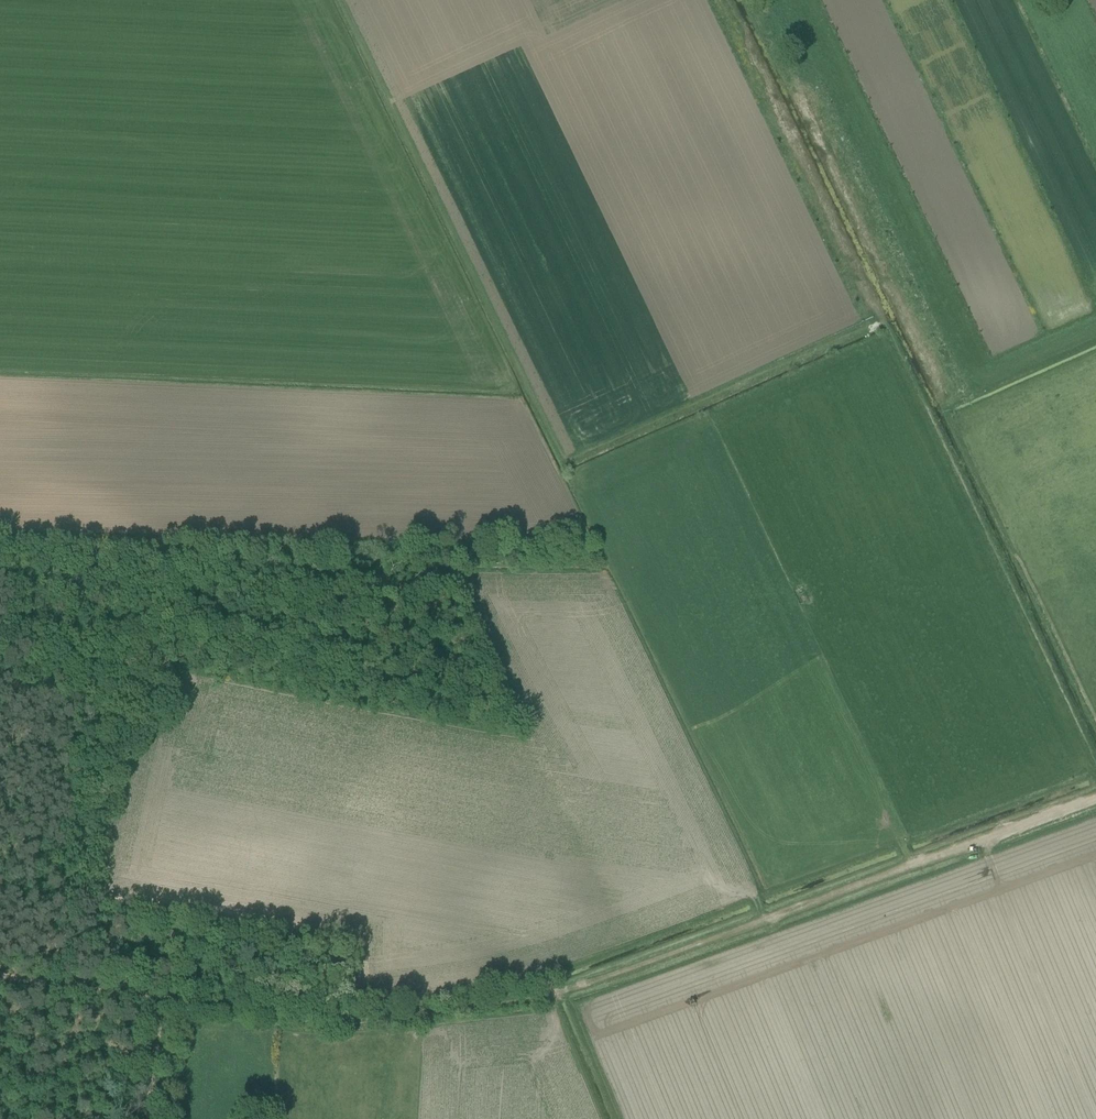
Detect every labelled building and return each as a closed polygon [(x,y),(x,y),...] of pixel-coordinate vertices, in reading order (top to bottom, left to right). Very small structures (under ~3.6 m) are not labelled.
[(794,591),(800,606),(810,601),(804,586),(794,591)]
